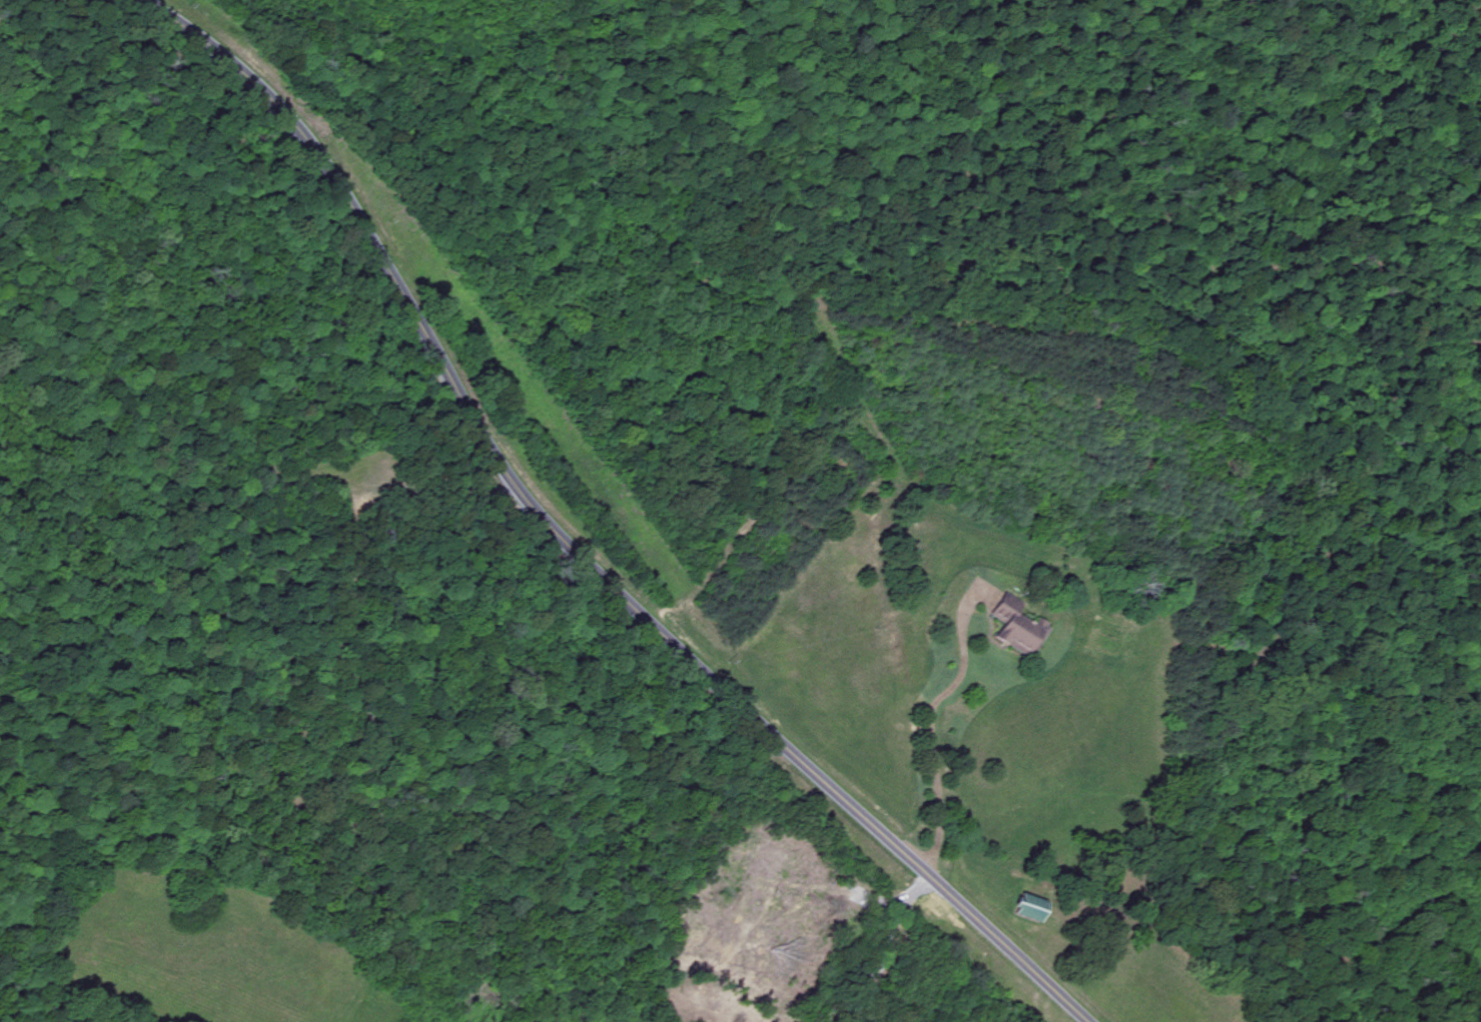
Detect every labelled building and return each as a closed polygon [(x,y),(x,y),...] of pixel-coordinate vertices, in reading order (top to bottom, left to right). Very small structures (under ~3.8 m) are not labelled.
[(1014,611),(998,638),(1030,658),(1046,631),(1014,611)]
